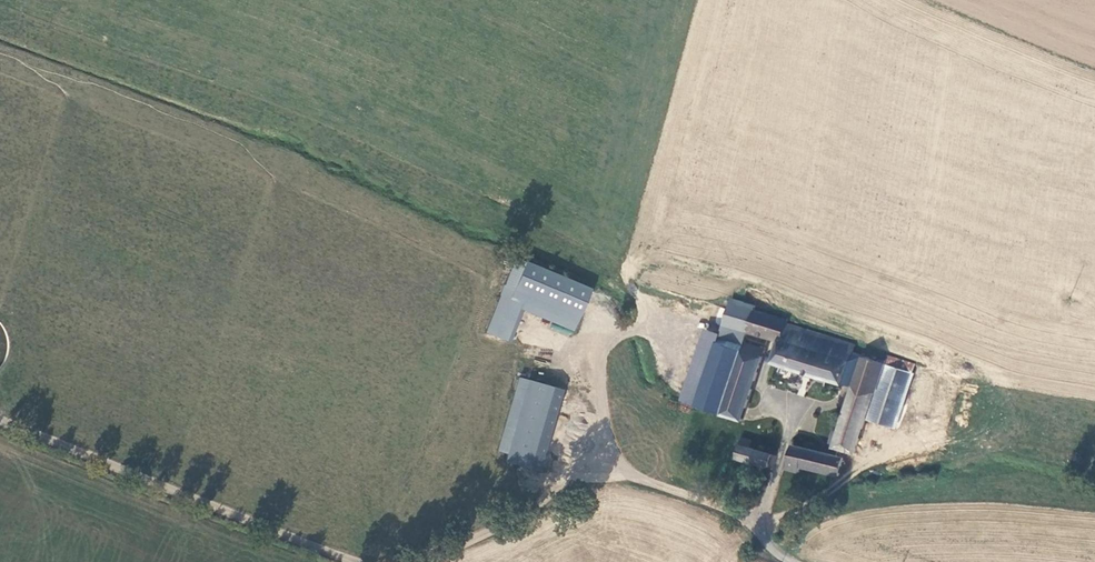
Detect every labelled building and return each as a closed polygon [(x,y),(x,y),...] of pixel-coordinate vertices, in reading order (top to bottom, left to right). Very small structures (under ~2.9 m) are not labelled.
[(719,326),(744,333),(749,315),(750,315),(756,297),(743,292),(740,303),(726,300),(729,292),(633,259),(627,276),(724,308),(718,325),(719,326)] [(581,295),(504,271),(496,299),(573,323),(581,295)] [(570,332),(573,323),(496,299),(493,308),(512,315),(570,332)] [(500,355),(512,315),(493,308),(481,348),(500,355)] [(849,357),(851,347),(815,337),(783,327),(783,324),(782,323),(750,315),(749,315),(744,333),(774,345),(768,366),(838,388),(840,385),(849,357)] [(714,347),(738,355),(740,347),(744,333),(719,326),(716,338),(713,347),(714,347)] [(705,334),(701,332),(678,403),(693,408),(694,406),(681,401),(705,334)] [(694,406),(714,347),(713,347),(716,338),(705,334),(681,401),(694,406)] [(738,355),(714,347),(694,406),(693,408),(693,410),(716,418),(738,355)] [(761,354),(740,347),(738,355),(716,418),(729,422),(738,425),(761,354)] [(840,385),(851,390),(861,362),(849,357),(840,385)] [(911,367),(885,359),(882,369),(908,377),(911,367)] [(852,457),(863,422),(882,369),(861,362),(851,390),(835,436),(828,433),(824,446),(829,447),(828,449),(852,457)] [(908,377),(882,369),(863,422),(891,430),(908,377)] [(503,463),(523,389),(514,386),(493,460),(503,463)] [(559,398),(523,389),(503,463),(501,470),(536,480),(555,412),(559,398)] [(565,401),(559,398),(555,412),(561,414),(565,401)] [(738,442),(737,449),(747,452),(748,445),(738,442)] [(747,452),(737,449),(734,462),(766,470),(768,459),(747,452)] [(788,450),(783,473),(793,476),(795,470),(834,479),(838,462),(788,450)]
